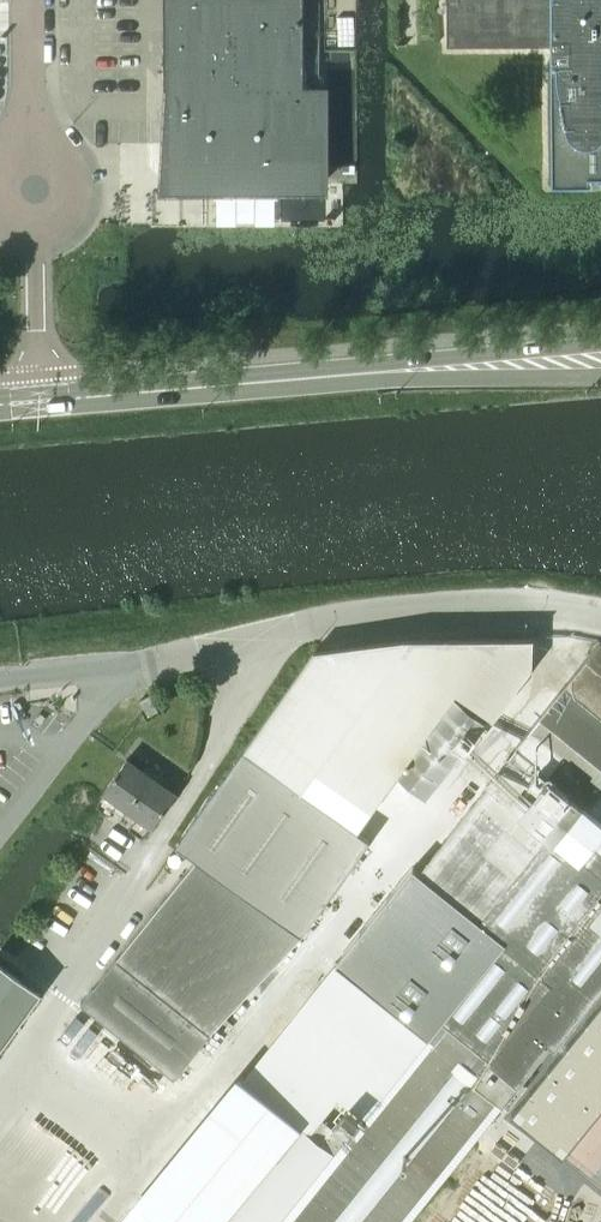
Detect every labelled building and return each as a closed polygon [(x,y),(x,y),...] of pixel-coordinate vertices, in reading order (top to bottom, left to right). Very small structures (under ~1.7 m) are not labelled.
[(329,88),(305,88),(305,48),(304,0),(163,0),(163,46),(161,196),(329,196),(329,88)] [(447,44),(551,43),(551,182),(589,181),(589,173),(600,173),(600,0),(447,0),(447,44)] [(316,648),(245,748),(356,828),(398,775),(427,799),(490,720),(526,674),(533,637),(407,637),(316,648)] [(503,1110),(550,1047),(555,1051),(600,993),(600,642),(600,641),(565,684),(558,694),(486,783),(488,784),(415,875),(427,884),(484,930),(436,988),(422,1006),(441,1021),(345,1139),(322,1120),(310,1136),(303,1130),(228,1221),(411,1221),(503,1110)] [(159,710),(150,694),(140,700),(149,715),(159,710)] [(301,935),(368,841),(243,750),(177,845),(301,935)] [(104,793),(96,804),(109,813),(116,804),(126,810),(155,770),(145,763),(142,768),(126,758),(117,771),(103,791),(104,793)] [(155,770),(126,810),(135,817),(128,827),(142,837),(150,825),(152,826),(176,792),(160,781),(164,776),(155,770)] [(78,1003),(172,1079),(208,1034),(115,958),(78,1003)] [(40,992),(0,963),(0,1048),(40,992)] [(582,1020),(600,1035),(600,997),(582,1020)] [(564,1043),(600,1073),(600,1035),(582,1020),(564,1043)] [(545,1067),(598,1108),(600,1105),(600,1073),(564,1043),(545,1067)] [(545,1067),(527,1090),(580,1132),(598,1108),(545,1067)] [(527,1090),(508,1113),(561,1155),(580,1132),(527,1090)]
